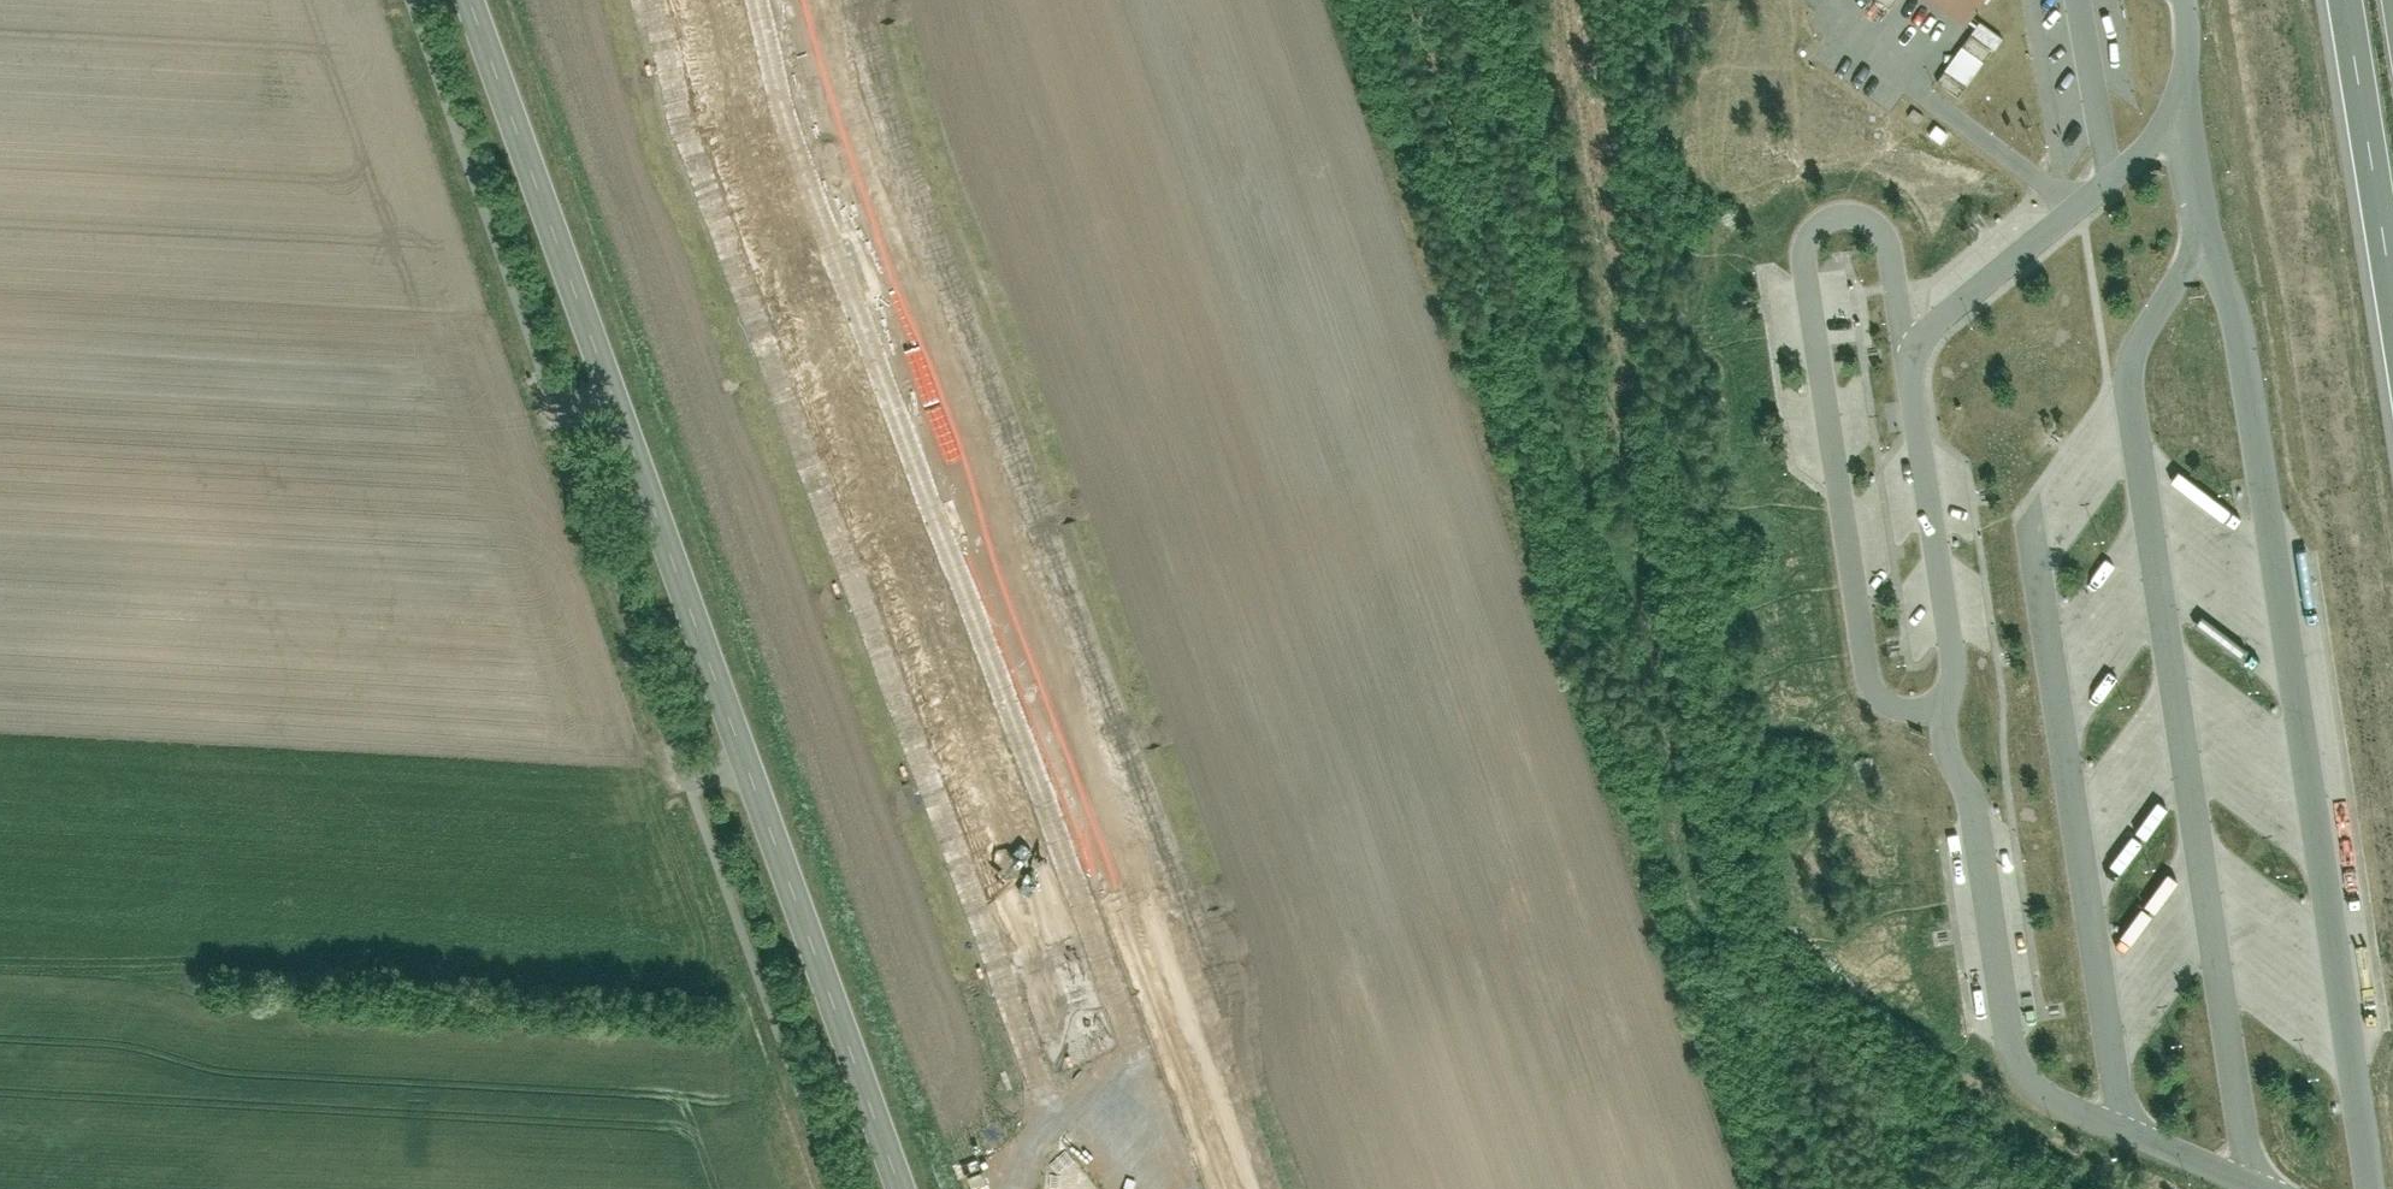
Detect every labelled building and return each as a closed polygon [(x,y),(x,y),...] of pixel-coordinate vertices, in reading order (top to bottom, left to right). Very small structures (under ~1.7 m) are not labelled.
[(1974,18),(1987,0),(1949,0),(1974,18)] [(1964,95),(2009,33),(1986,17),(1941,78),(1964,95)]
